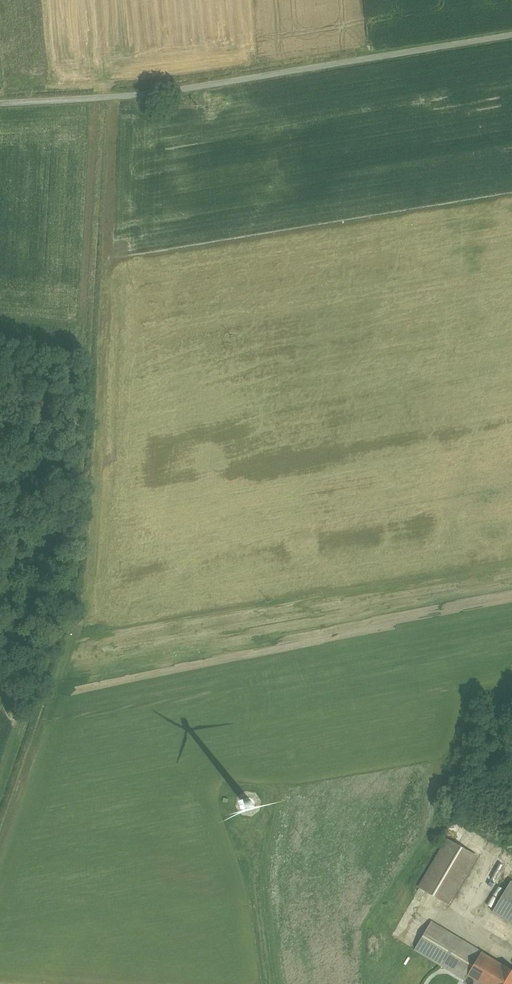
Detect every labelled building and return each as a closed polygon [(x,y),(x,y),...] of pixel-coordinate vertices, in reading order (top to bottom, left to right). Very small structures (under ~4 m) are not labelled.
[(448,839),(420,887),(444,901),(473,853),(448,839)] [(493,912),(511,923),(511,882),(511,881),(493,912)] [(482,952),(432,922),(415,949),(465,979),(468,975),(482,952)] [(501,962),(501,963),(482,952),(468,975),(483,983),(511,983),(511,969),(501,962)]
